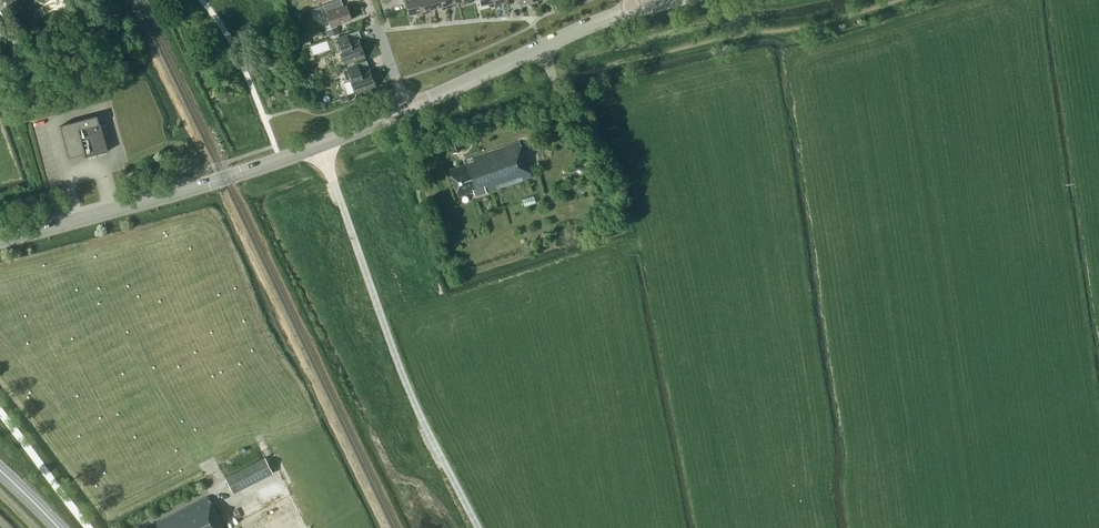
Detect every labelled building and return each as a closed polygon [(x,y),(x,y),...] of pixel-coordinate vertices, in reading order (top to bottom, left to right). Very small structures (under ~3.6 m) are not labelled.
[(341,0),(335,0),(323,4),(331,26),(352,18),(347,5),(344,6),(341,0)] [(422,14),(419,0),(406,0),(409,14),(417,12),(418,15),(422,14)] [(422,14),(427,13),(426,9),(428,9),(434,7),(432,0),(419,0),(422,14)] [(434,7),(438,6),(441,5),(442,9),(447,8),(445,0),(432,0),(434,7)] [(0,11),(0,18),(2,24),(9,21),(4,9),(0,11)] [(340,33),(337,26),(327,29),(330,37),(340,33)] [(351,44),(348,33),(332,39),(337,52),(340,51),(344,62),(365,55),(360,41),(351,44)] [(311,45),(308,35),(301,37),(304,47),(311,45)] [(313,44),(315,53),(332,49),(330,40),(313,44)] [(362,73),(358,63),(342,68),(343,69),(338,71),(339,74),(344,73),(347,81),(350,80),(354,91),(375,84),(370,70),(362,73)] [(98,114),(61,124),(69,156),(84,152),(85,156),(108,150),(100,121),(98,114)] [(461,150),(458,139),(449,142),(453,153),(461,150)] [(531,176),(520,141),(463,160),(464,164),(449,169),(458,196),(473,191),(475,195),(531,176)] [(272,469),(265,457),(225,478),(231,489),(272,469)] [(207,496),(156,522),(159,527),(223,527),(207,496)]
